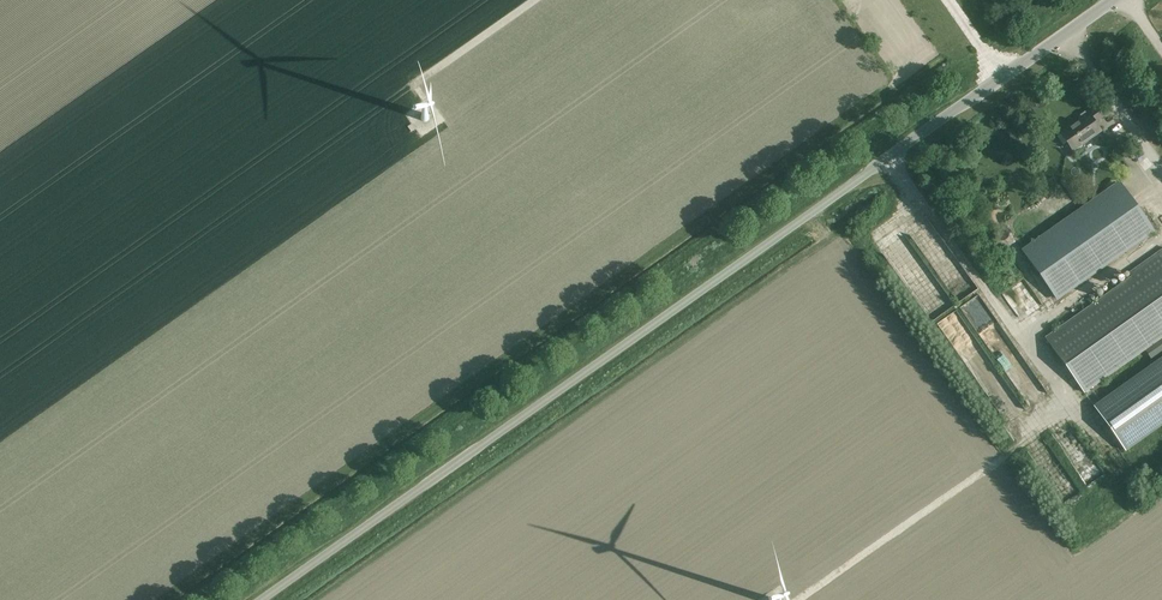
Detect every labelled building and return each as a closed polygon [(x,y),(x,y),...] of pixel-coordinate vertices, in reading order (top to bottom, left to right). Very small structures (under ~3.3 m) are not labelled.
[(1095,123),(1103,117),(1095,105),(1078,117),(1080,119),(1063,131),(1060,133),(1073,151),(1101,132),(1095,123)] [(1123,139),(1113,146),(1120,156),(1129,149),(1123,139)] [(1057,298),(1153,231),(1119,183),(1024,250),(1057,298)] [(1045,338),(1084,393),(1161,338),(1161,249),(1129,273),(1132,277),(1045,338)] [(1095,286),(1100,291),(1107,283),(1102,279),(1095,286)] [(966,325),(984,313),(972,296),(954,308),(966,325)] [(990,322),(977,333),(984,340),(996,330),(990,322)] [(1161,348),(1161,340),(1145,352),(1149,357),(1161,348)] [(1095,408),(1125,451),(1126,451),(1125,449),(1154,427),(1161,422),(1161,361),(1095,408)] [(1052,478),(1065,493),(1076,485),(1063,469),(1052,478)]
